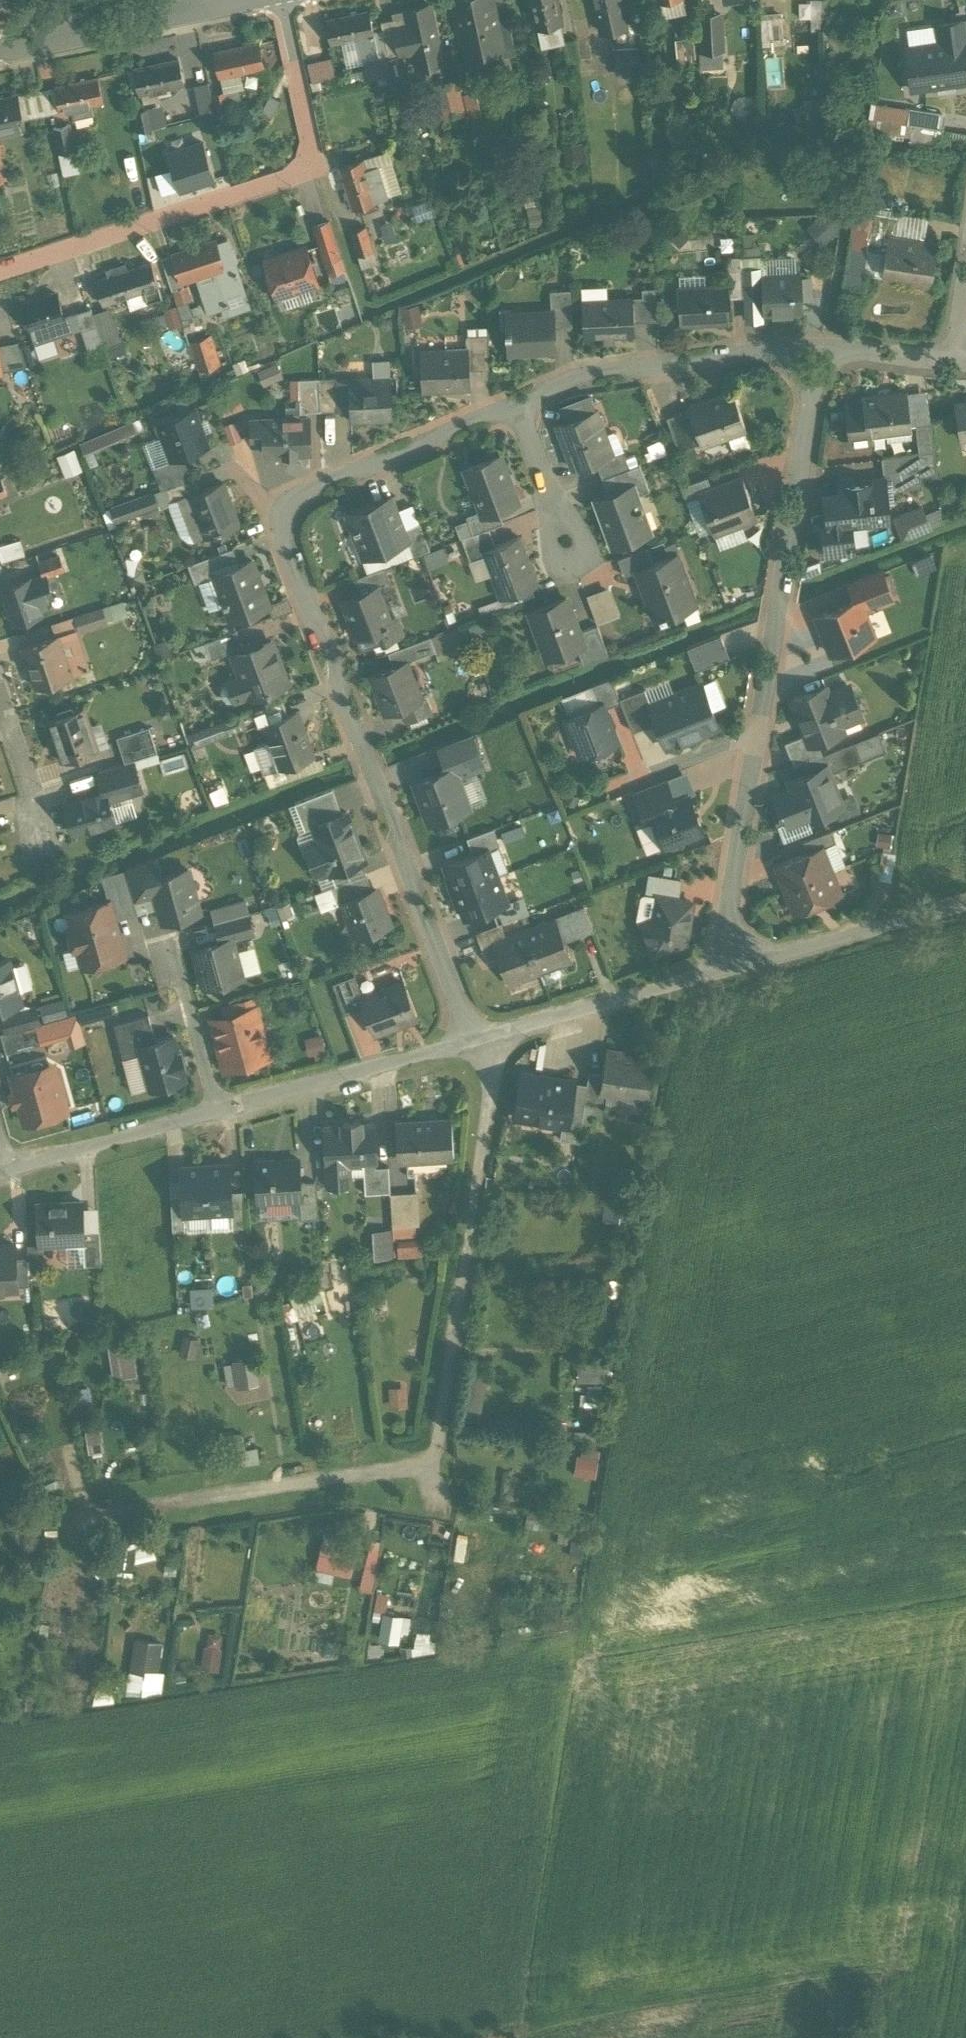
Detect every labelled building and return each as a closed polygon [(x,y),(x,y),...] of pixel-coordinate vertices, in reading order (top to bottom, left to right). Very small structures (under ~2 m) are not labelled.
[(464,54),(480,51),(479,49),(501,44),(501,46),(503,46),(497,20),(493,0),(453,0),(464,54)] [(537,27),(561,22),(556,0),(531,0),(537,27)] [(601,30),(622,26),(625,22),(620,0),(595,0),(601,30)] [(430,3),(392,11),(393,17),(401,53),(414,51),(417,66),(442,61),(430,3)] [(369,9),(326,19),(331,43),(357,37),(362,59),(379,55),(369,9)] [(721,14),(700,15),(701,36),(718,35),(719,48),(723,48),(721,14)] [(393,17),(381,20),(388,56),(401,53),(393,17)] [(516,53),(508,17),(497,20),(503,46),(501,46),(503,56),(516,53)] [(937,23),(940,43),(909,47),(905,48),(911,88),(965,80),(965,41),(963,19),(937,23)] [(909,47),(940,43),(937,23),(907,28),(909,47)] [(718,35),(701,36),(702,65),(720,64),(719,48),(718,35)] [(258,42),(214,51),(220,76),(263,66),(258,42)] [(639,47),(615,47),(616,70),(640,69),(639,47)] [(335,56),(311,62),(316,82),(340,76),(335,56)] [(178,59),(134,68),(139,94),(140,93),(183,83),(183,84),(184,84),(178,59)] [(98,76),(54,86),(60,110),(72,107),(74,117),(92,113),(90,103),(103,101),(98,76)] [(458,78),(433,84),(439,114),(466,109),(458,78)] [(208,82),(194,85),(201,117),(215,114),(208,82)] [(54,86),(43,88),(49,113),(60,110),(54,86)] [(43,88),(18,94),(23,119),(49,113),(43,88)] [(225,91),(213,93),(217,110),(228,107),(225,91)] [(0,97),(0,133),(25,128),(23,119),(18,94),(0,97)] [(907,123),(910,108),(872,102),(872,104),(869,117),(907,123)] [(162,105),(149,107),(153,128),(155,138),(169,135),(162,105)] [(149,107),(134,111),(138,131),(153,128),(149,107)] [(942,113),(910,108),(907,123),(939,128),(942,113)] [(70,123),(53,127),(61,164),(77,161),(70,123)] [(167,154),(179,189),(215,177),(203,142),(167,154)] [(388,150),(363,158),(366,169),(376,165),(385,194),(401,189),(388,150)] [(363,158),(339,165),(353,208),(376,200),(386,197),(385,194),(376,165),(366,169),(363,158)] [(429,198),(414,204),(419,220),(434,215),(429,198)] [(872,211),(855,208),(854,214),(849,247),(866,250),(869,232),(872,211)] [(898,215),(872,211),(869,232),(895,236),(898,215)] [(329,220),(314,224),(325,259),(340,254),(329,220)] [(377,261),(366,225),(350,229),(362,266),(377,261)] [(895,236),(869,232),(866,250),(868,250),(892,254),(889,270),(912,274),(911,280),(930,283),(937,242),(895,236)] [(215,240),(173,254),(181,278),(214,267),(217,276),(215,279),(200,284),(209,311),(230,304),(227,295),(244,290),(227,238),(216,242),(215,240)] [(306,246),(266,259),(269,270),(267,275),(271,289),(276,291),(276,293),(317,280),(306,246)] [(866,250),(849,247),(842,291),(861,294),(868,250),(866,250)] [(181,278),(173,254),(162,258),(172,289),(184,285),(181,278)] [(340,254),(325,259),(329,273),(344,268),(340,254)] [(151,261),(127,268),(126,263),(107,269),(108,275),(95,279),(103,303),(144,289),(148,301),(162,296),(151,261)] [(764,267),(741,269),(742,295),(763,294),(762,276),(764,276),(764,267)] [(742,295),(741,269),(729,270),(730,295),(742,295)] [(764,276),(762,276),(763,294),(764,311),(802,309),(801,274),(764,276)] [(317,280),(276,293),(281,308),(315,297),(317,280)] [(726,284),(679,287),(681,323),(727,321),(726,284)] [(656,287),(642,288),(642,296),(633,296),(634,321),(640,320),(640,316),(656,315),(656,320),(658,319),(656,287)] [(570,289),(550,290),(551,311),(552,311),(553,326),(572,325),(570,289)] [(56,291),(22,302),(35,341),(74,329),(68,313),(64,314),(56,291)] [(634,321),(633,296),(581,299),(584,336),(635,334),(634,321)] [(91,306),(75,311),(88,349),(104,344),(91,306)] [(551,311),(511,313),(512,327),(506,328),(506,333),(508,332),(509,351),(554,349),(553,326),(552,311),(551,311)] [(487,333),(466,335),(467,349),(467,352),(468,352),(469,368),(489,367),(487,333)] [(210,335),(192,342),(200,368),(219,362),(210,335)] [(0,370),(26,364),(18,339),(0,343),(0,369),(0,370)] [(467,349),(421,351),(423,390),(470,387),(469,368),(468,352),(467,352),(467,349)] [(389,360),(372,361),(373,377),(336,379),(338,410),(350,409),(351,421),(392,419),(389,360)] [(318,377),(304,378),(305,411),(320,410),(318,377)] [(336,379),(336,377),(318,377),(320,410),(338,410),(336,379)] [(906,391),(910,425),(915,424),(930,422),(927,389),(906,391)] [(732,390),(689,405),(690,409),(701,441),(703,445),(746,430),(732,390)] [(222,396),(226,414),(247,409),(242,391),(222,396)] [(906,391),(863,396),(863,402),(847,404),(851,443),(871,441),(869,430),(910,425),(906,391)] [(955,403),(959,437),(965,436),(965,402),(955,403)] [(195,406),(156,421),(170,460),(181,456),(210,445),(195,406)] [(596,409),(557,424),(573,467),(595,459),(612,453),(612,452),(605,433),(596,409)] [(690,409),(667,416),(679,449),(701,441),(690,409)] [(299,416),(252,418),(253,436),(265,435),(266,454),(309,452),(307,416),(306,416),(299,416)] [(129,420),(77,442),(81,453),(134,431),(129,420)] [(228,422),(233,442),(245,439),(240,420),(228,422)] [(930,422),(915,424),(918,452),(933,450),(930,422)] [(623,448),(617,432),(613,430),(605,433),(612,452),(623,448)] [(60,455),(68,477),(86,470),(78,448),(60,455)] [(612,453),(595,459),(602,477),(630,467),(623,448),(612,452),(612,453)] [(933,450),(918,452),(916,452),(916,453),(917,453),(918,468),(919,477),(936,475),(933,450)] [(916,453),(881,457),(883,472),(918,468),(917,453),(916,453)] [(500,454),(464,467),(482,513),(482,514),(498,508),(518,501),(500,454)] [(161,489),(165,488),(190,479),(181,456),(170,460),(153,467),(161,489)] [(630,467),(602,477),(609,494),(633,485),(637,494),(649,489),(639,463),(630,467)] [(918,468),(883,472),(884,478),(885,478),(885,479),(891,478),(892,488),(920,485),(919,477),(918,468)] [(707,475),(681,485),(687,499),(699,495),(699,494),(712,488),(707,475)] [(190,479),(165,488),(171,503),(191,496),(190,495),(203,491),(197,476),(190,479)] [(742,479),(725,486),(725,484),(712,488),(699,494),(699,495),(712,529),(713,531),(740,520),(756,514),(756,513),(754,513),(748,498),(750,497),(742,477),(741,477),(742,479)] [(884,478),(855,481),(855,482),(841,484),(840,478),(839,478),(841,494),(843,518),(850,517),(888,512),(888,517),(890,517),(885,479),(885,478),(884,478)] [(203,491),(190,495),(191,496),(205,535),(239,522),(224,483),(203,491)] [(609,494),(596,499),(612,544),(650,530),(649,528),(647,529),(640,511),(645,509),(643,505),(641,506),(637,494),(633,485),(609,494)] [(154,492),(108,509),(112,522),(158,505),(154,492)] [(841,494),(824,496),(826,515),(821,516),(823,531),(819,532),(821,551),(853,547),(850,517),(843,518),(841,494)] [(712,529),(699,495),(687,499),(700,534),(712,529)] [(195,539),(205,535),(191,496),(171,503),(181,534),(188,538),(195,539)] [(392,496),(346,513),(353,533),(360,530),(369,556),(408,541),(409,541),(404,529),(392,496)] [(922,505),(897,515),(895,520),(902,537),(930,526),(924,512),(922,505)] [(940,506),(924,512),(930,526),(942,521),(940,506)] [(482,514),(482,513),(468,518),(473,532),(462,537),(503,522),(498,508),(482,514)] [(740,520),(713,531),(720,548),(747,538),(740,520)] [(420,522),(404,529),(409,541),(408,541),(413,555),(430,549),(420,522)] [(503,522),(462,537),(470,559),(484,554),(483,549),(496,544),(496,543),(495,543),(489,527),(503,522)] [(353,533),(362,558),(369,556),(360,530),(353,533)] [(496,544),(483,549),(484,554),(501,596),(537,583),(519,535),(496,544)] [(0,545),(0,555),(2,561),(25,554),(20,538),(0,545)] [(413,555),(408,541),(369,556),(362,558),(368,572),(385,566),(413,555)] [(233,546),(188,563),(195,582),(214,575),(212,570),(238,560),(233,546)] [(648,546),(618,557),(624,574),(636,570),(636,568),(654,562),(648,546)] [(654,562),(636,568),(636,570),(654,617),(660,615),(661,617),(667,615),(666,613),(695,602),(677,553),(654,562)] [(60,556),(39,563),(43,576),(46,575),(64,569),(60,556)] [(252,559),(218,572),(228,599),(221,601),(222,605),(225,604),(230,619),(269,605),(252,559)] [(368,572),(355,577),(361,593),(378,586),(380,593),(393,588),(385,566),(368,572)] [(881,570),(848,583),(854,599),(858,598),(862,608),(892,596),(881,570)] [(30,578),(29,578),(37,600),(53,595),(46,575),(43,576),(31,580),(30,578)] [(29,578),(3,587),(14,622),(41,613),(37,600),(29,578)] [(361,593),(342,600),(355,635),(378,626),(383,640),(403,633),(396,617),(390,619),(380,593),(378,586),(361,593)] [(380,593),(390,619),(396,617),(405,614),(395,587),(393,588),(380,593)] [(587,595),(597,623),(618,615),(609,587),(587,595)] [(566,597),(530,611),(544,648),(561,642),(564,649),(577,645),(572,633),(579,630),(566,597)] [(854,599),(816,614),(831,652),(873,635),(862,608),(858,598),(854,599)] [(102,608),(75,616),(78,627),(79,630),(107,621),(102,608)] [(57,634),(78,627),(75,616),(52,623),(55,635),(57,634)] [(431,636),(436,650),(438,659),(473,646),(465,623),(431,636)] [(579,630),(572,633),(577,645),(584,664),(609,654),(597,623),(579,630)] [(378,626),(355,635),(361,649),(383,640),(378,626)] [(57,634),(64,655),(82,649),(84,649),(78,631),(79,630),(78,627),(57,634)] [(236,630),(204,641),(211,658),(242,646),(236,630)] [(55,635),(23,646),(36,686),(72,673),(88,668),(82,649),(64,655),(57,634),(55,635)] [(720,634),(687,647),(696,669),(729,656),(720,634)] [(431,636),(390,651),(395,665),(407,660),(407,661),(436,650),(431,636)] [(271,641),(234,654),(241,675),(242,677),(246,675),(252,693),(249,694),(249,696),(286,682),(271,641)] [(564,649),(561,642),(544,648),(547,656),(564,649)] [(395,665),(370,674),(384,714),(422,700),(407,661),(407,660),(395,665)] [(249,694),(252,693),(246,675),(242,677),(241,675),(228,680),(235,701),(249,696),(249,694)] [(611,677),(591,685),(598,704),(602,703),(604,708),(621,702),(619,697),(611,677)] [(702,682),(676,692),(693,735),(719,725),(702,682)] [(825,685),(792,699),(805,733),(809,743),(817,740),(843,730),(840,723),(859,716),(846,684),(828,692),(825,685)] [(569,716),(598,704),(591,685),(562,697),(569,716)] [(644,687),(619,697),(621,702),(633,731),(657,721),(650,703),(650,702),(644,687)] [(650,702),(650,703),(657,721),(667,745),(693,735),(676,692),(650,702)] [(282,697),(251,709),(258,726),(264,724),(264,722),(288,713),(282,697)] [(569,716),(567,717),(582,756),(617,742),(604,708),(602,703),(598,704),(569,716)] [(83,707),(49,718),(59,746),(57,746),(61,760),(97,748),(83,707)] [(288,713),(264,722),(264,724),(270,741),(280,767),(313,755),(297,710),(288,713)] [(240,712),(187,733),(192,747),(246,726),(240,712)] [(149,725),(117,736),(117,737),(118,737),(126,759),(124,760),(125,761),(157,751),(149,725)] [(858,739),(864,755),(883,748),(877,732),(858,739)] [(446,769),(454,766),(457,776),(484,766),(471,733),(438,746),(446,769)] [(805,733),(784,741),(793,764),(802,761),(820,754),(822,753),(817,740),(809,743),(805,733)] [(858,739),(854,741),(861,759),(884,751),(883,748),(864,755),(858,739)] [(263,773),(280,767),(270,741),(254,747),(263,773)] [(822,753),(820,754),(821,755),(828,753),(835,770),(861,759),(854,741),(822,753)] [(164,754),(168,769),(194,763),(190,748),(164,754)] [(821,755),(820,754),(802,761),(806,772),(825,765),(829,773),(835,770),(828,753),(821,755)] [(313,755),(280,767),(285,782),(318,769),(313,755)] [(632,764),(633,768),(609,777),(614,789),(650,776),(644,759),(632,764)] [(133,760),(98,770),(105,790),(106,790),(109,800),(131,793),(142,790),(133,760)] [(806,772),(790,779),(794,789),(797,797),(805,818),(807,818),(836,806),(841,804),(839,800),(829,773),(825,765),(806,772)] [(446,769),(414,781),(429,822),(469,807),(457,776),(454,766),(446,769)] [(653,817),(650,811),(674,801),(666,781),(634,793),(645,820),(653,817)] [(326,789),(295,802),(305,828),(313,825),(312,823),(336,814),(326,789)] [(778,805),(797,797),(794,789),(775,796),(778,805)] [(98,792),(93,790),(85,792),(82,797),(66,802),(75,832),(115,821),(109,800),(106,790),(105,790),(98,792)] [(131,793),(109,800),(115,821),(137,814),(131,793)] [(653,817),(664,846),(703,831),(689,795),(674,801),(650,811),(653,817)] [(839,800),(841,804),(836,806),(839,817),(858,809),(852,795),(839,800)] [(807,818),(805,818),(797,797),(778,805),(773,806),(785,836),(810,826),(807,818)] [(336,814),(312,823),(313,825),(319,839),(321,847),(308,852),(316,872),(329,867),(331,871),(343,867),(361,860),(364,858),(346,810),(336,814)] [(473,854),(487,849),(487,850),(500,845),(493,827),(467,837),(473,854)] [(831,829),(801,841),(806,852),(822,846),(823,847),(836,841),(831,829)] [(308,852),(321,847),(319,839),(306,844),(308,852)] [(806,852),(776,864),(785,887),(832,869),(823,847),(822,846),(806,852)] [(445,864),(455,890),(496,875),(487,850),(487,849),(473,854),(445,864)] [(155,857),(126,868),(129,882),(134,897),(155,891),(151,877),(161,875),(155,857)] [(361,860),(343,867),(347,879),(366,872),(361,860)] [(161,875),(151,877),(155,891),(163,920),(200,910),(188,868),(161,875)] [(832,869),(785,887),(794,910),(841,892),(832,869)] [(347,879),(332,885),(339,903),(343,901),(343,900),(372,889),(366,872),(347,879)] [(680,879),(650,874),(647,895),(658,897),(658,895),(677,898),(680,879)] [(496,875),(455,890),(465,917),(491,907),(506,901),(496,875)] [(129,882),(105,889),(108,900),(109,900),(115,919),(138,912),(134,897),(129,882)] [(372,889),(343,900),(343,901),(356,935),(389,923),(375,888),(372,889)] [(677,898),(658,895),(658,897),(654,916),(641,921),(653,952),(684,940),(691,901),(677,898)] [(641,921),(654,916),(658,897),(647,895),(641,921)] [(522,896),(506,901),(491,907),(498,924),(500,923),(528,912),(522,896)] [(212,908),(215,920),(248,911),(245,899),(212,908)] [(108,900),(68,911),(73,927),(72,928),(70,932),(73,945),(77,947),(78,947),(82,963),(110,955),(113,957),(124,953),(115,919),(109,900),(108,900)] [(584,905),(553,917),(554,920),(555,920),(560,935),(576,929),(578,935),(593,930),(584,905)] [(248,911),(215,920),(216,923),(220,940),(232,937),(233,938),(254,932),(248,911)] [(526,932),(525,932),(540,971),(570,960),(560,935),(555,920),(554,920),(526,932)] [(198,946),(220,940),(216,923),(192,930),(198,946)] [(498,924),(476,932),(487,961),(500,956),(494,941),(505,937),(500,923),(498,924)] [(505,937),(494,941),(500,956),(509,981),(538,969),(539,971),(540,971),(525,932),(526,932),(525,929),(505,937)] [(198,946),(193,947),(204,986),(243,976),(242,974),(236,950),(233,938),(232,937),(220,940),(198,946)] [(236,950),(242,974),(259,970),(252,946),(236,950)] [(0,961),(0,1007),(21,1002),(9,958),(0,961)] [(354,974),(333,982),(345,1013),(365,1005),(361,996),(362,996),(354,974)] [(362,996),(361,996),(365,1005),(375,1032),(416,1016),(402,981),(362,996)] [(251,996),(224,1004),(224,1005),(225,1005),(227,1014),(228,1014),(228,1015),(239,1012),(239,1011),(239,1012),(253,1008),(253,1007),(254,1007),(251,997),(252,997),(251,997),(251,996)] [(35,1005),(2,1014),(7,1031),(36,1023),(40,1022),(35,1005)] [(253,1008),(239,1012),(239,1011),(239,1012),(228,1015),(228,1014),(227,1014),(227,1015),(213,1019),(213,1018),(213,1019),(212,1019),(212,1020),(213,1020),(214,1025),(214,1026),(215,1025),(216,1032),(216,1033),(217,1033),(219,1040),(218,1041),(219,1041),(221,1048),(220,1049),(221,1049),(226,1065),(225,1066),(226,1066),(226,1067),(227,1066),(226,1066),(240,1062),(240,1063),(241,1063),(241,1062),(260,1057),(261,1057),(261,1056),(266,1055),(267,1056),(267,1055),(268,1054),(267,1054),(267,1053),(266,1054),(260,1056),(251,1023),(257,1021),(257,1022),(258,1022),(258,1021),(258,1020),(258,1021),(254,1008),(255,1008),(254,1008),(254,1007),(253,1007),(253,1008)] [(148,1013),(113,1022),(123,1057),(141,1053),(139,1044),(155,1040),(148,1013)] [(77,1014),(51,1022),(55,1037),(69,1033),(72,1043),(84,1040),(77,1014)] [(257,1021),(251,1023),(260,1056),(266,1054),(267,1053),(258,1022),(257,1022),(257,1021)] [(36,1026),(41,1041),(55,1037),(51,1022),(36,1026)] [(7,1031),(1,1033),(6,1052),(41,1043),(41,1041),(36,1026),(36,1023),(7,1031)] [(313,1058),(330,1055),(327,1034),(310,1037),(313,1058)] [(155,1040),(139,1044),(141,1053),(150,1085),(150,1087),(185,1077),(183,1068),(184,1068),(180,1051),(178,1051),(173,1035),(155,1040)] [(651,1059),(608,1053),(608,1052),(606,1052),(603,1074),(600,1090),(607,1091),(647,1097),(653,1059),(651,1060),(651,1059)] [(150,1085),(141,1053),(123,1057),(132,1090),(150,1085)] [(40,1062),(32,1064),(30,1067),(29,1067),(29,1068),(12,1073),(25,1122),(66,1110),(60,1090),(62,1087),(60,1080),(57,1078),(55,1070),(47,1072),(45,1064),(43,1063),(43,1064),(40,1062)] [(603,1074),(589,1072),(587,1084),(584,1103),(605,1107),(607,1091),(600,1090),(603,1074)] [(551,1079),(523,1074),(523,1073),(521,1073),(515,1116),(562,1123),(567,1124),(574,1082),(574,1081),(552,1078),(551,1079)] [(574,1082),(567,1124),(562,1123),(560,1139),(578,1141),(584,1103),(587,1084),(574,1082)] [(360,1119),(343,1120),(343,1125),(325,1126),(328,1183),(349,1181),(348,1161),(363,1160),(375,1159),(373,1123),(360,1123),(360,1119)] [(447,1119),(399,1121),(401,1159),(421,1158),(421,1162),(424,1162),(424,1158),(449,1157),(447,1119)] [(299,1158),(255,1161),(257,1199),(300,1196),(301,1196),(300,1181),(299,1158)] [(375,1159),(363,1160),(365,1192),(390,1191),(388,1165),(376,1166),(375,1159)] [(229,1163),(205,1165),(208,1213),(232,1211),(230,1192),(229,1163)] [(205,1165),(180,1166),(182,1195),(184,1214),(208,1213),(205,1165)] [(316,1180),(300,1181),(301,1196),(300,1196),(301,1216),(301,1218),(318,1217),(316,1180)] [(230,1192),(232,1211),(232,1227),(244,1226),(242,1191),(230,1192)] [(417,1191),(390,1192),(392,1225),(419,1224),(417,1191)] [(184,1230),(184,1214),(182,1195),(170,1195),(173,1230),(184,1230)] [(301,1216),(300,1196),(257,1199),(259,1219),(301,1216)] [(82,1200),(36,1203),(39,1243),(65,1241),(83,1240),(85,1240),(84,1230),(82,1200)] [(232,1211),(208,1213),(208,1229),(232,1227),(232,1211)] [(394,1257),(392,1228),(372,1229),(374,1258),(394,1257)] [(99,1229),(84,1230),(85,1240),(83,1240),(85,1264),(101,1263),(99,1229)] [(66,1265),(85,1264),(83,1240),(65,1241),(66,1265)] [(402,1242),(403,1255),(427,1254),(426,1240),(402,1242)] [(0,1244),(0,1288),(17,1287),(17,1285),(15,1259),(14,1243),(0,1244)] [(27,1244),(27,1258),(28,1268),(39,1268),(39,1243),(27,1244)] [(28,1268),(27,1258),(15,1259),(17,1285),(29,1284),(28,1268)] [(290,1306),(328,1299),(325,1278),(286,1285),(290,1306)] [(210,1286),(191,1287),(192,1305),(208,1305),(212,1304),(210,1286)] [(138,1338),(113,1339),(115,1375),(140,1373),(138,1338)] [(262,1357),(229,1359),(230,1385),(264,1383),(262,1357)] [(488,1416),(489,1369),(475,1369),(473,1415),(488,1416)] [(411,1406),(411,1385),(392,1385),(393,1406),(411,1406)] [(105,1427),(91,1428),(94,1450),(108,1449),(105,1427)] [(264,1462),(263,1445),(250,1446),(250,1432),(236,1433),(238,1463),(264,1462)] [(579,1474),(601,1476),(602,1456),(580,1454),(579,1474)] [(357,1575),(362,1531),(326,1527),(321,1571),(357,1575)] [(159,1537),(132,1539),(133,1559),(161,1557),(159,1537)] [(376,1590),(387,1540),(375,1537),(364,1588),(376,1590)] [(407,1642),(412,1614),(388,1610),(383,1638),(407,1642)] [(132,1670),(139,1671),(143,1647),(159,1650),(160,1642),(136,1639),(132,1670)] [(159,1650),(143,1647),(139,1671),(156,1674),(159,1650)]
